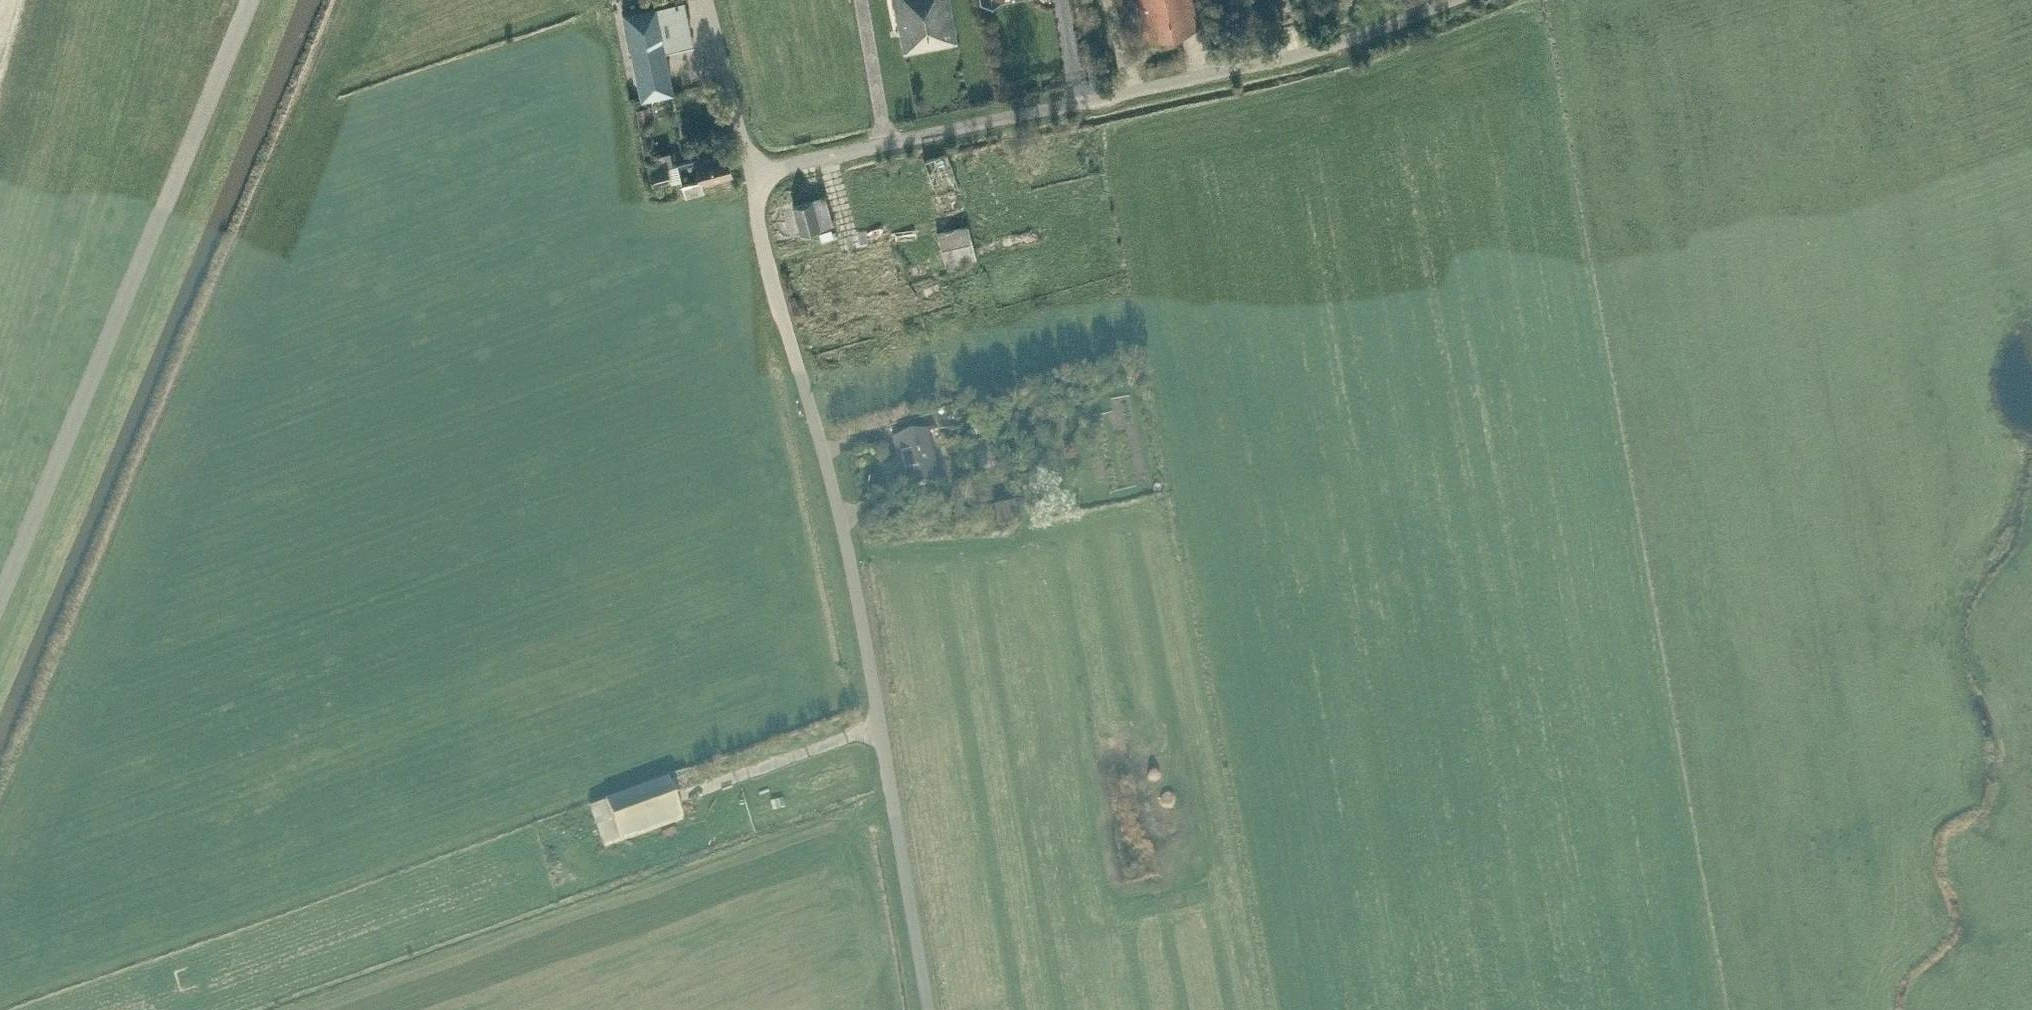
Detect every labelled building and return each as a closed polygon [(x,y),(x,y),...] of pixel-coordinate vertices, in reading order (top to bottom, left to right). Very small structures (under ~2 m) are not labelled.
[(670,90),(663,48),(692,42),(683,0),(671,0),(655,3),(623,9),(630,52),(639,96),(670,90)] [(956,41),(949,0),(893,0),(903,50),(956,41)] [(1196,26),(1191,0),(1137,0),(1145,36),(1196,26)] [(647,105),(636,107),(639,125),(650,123),(647,105)] [(731,175),(724,149),(676,162),(685,194),(703,189),(701,183),(731,175)] [(667,165),(673,163),(669,151),(645,158),(652,183),(671,178),(667,165)] [(799,233),(832,224),(825,196),(792,205),(799,233)] [(945,264),(976,257),(968,226),(938,234),(945,264)] [(926,435),(926,437),(938,434),(934,418),(889,430),(893,444),(926,435)] [(939,486),(926,437),(926,435),(893,444),(892,444),(905,494),(939,486)] [(997,530),(1015,526),(1010,506),(993,510),(997,530)] [(682,821),(673,795),(668,782),(590,810),(604,849),(619,844),(620,844),(682,821)]
